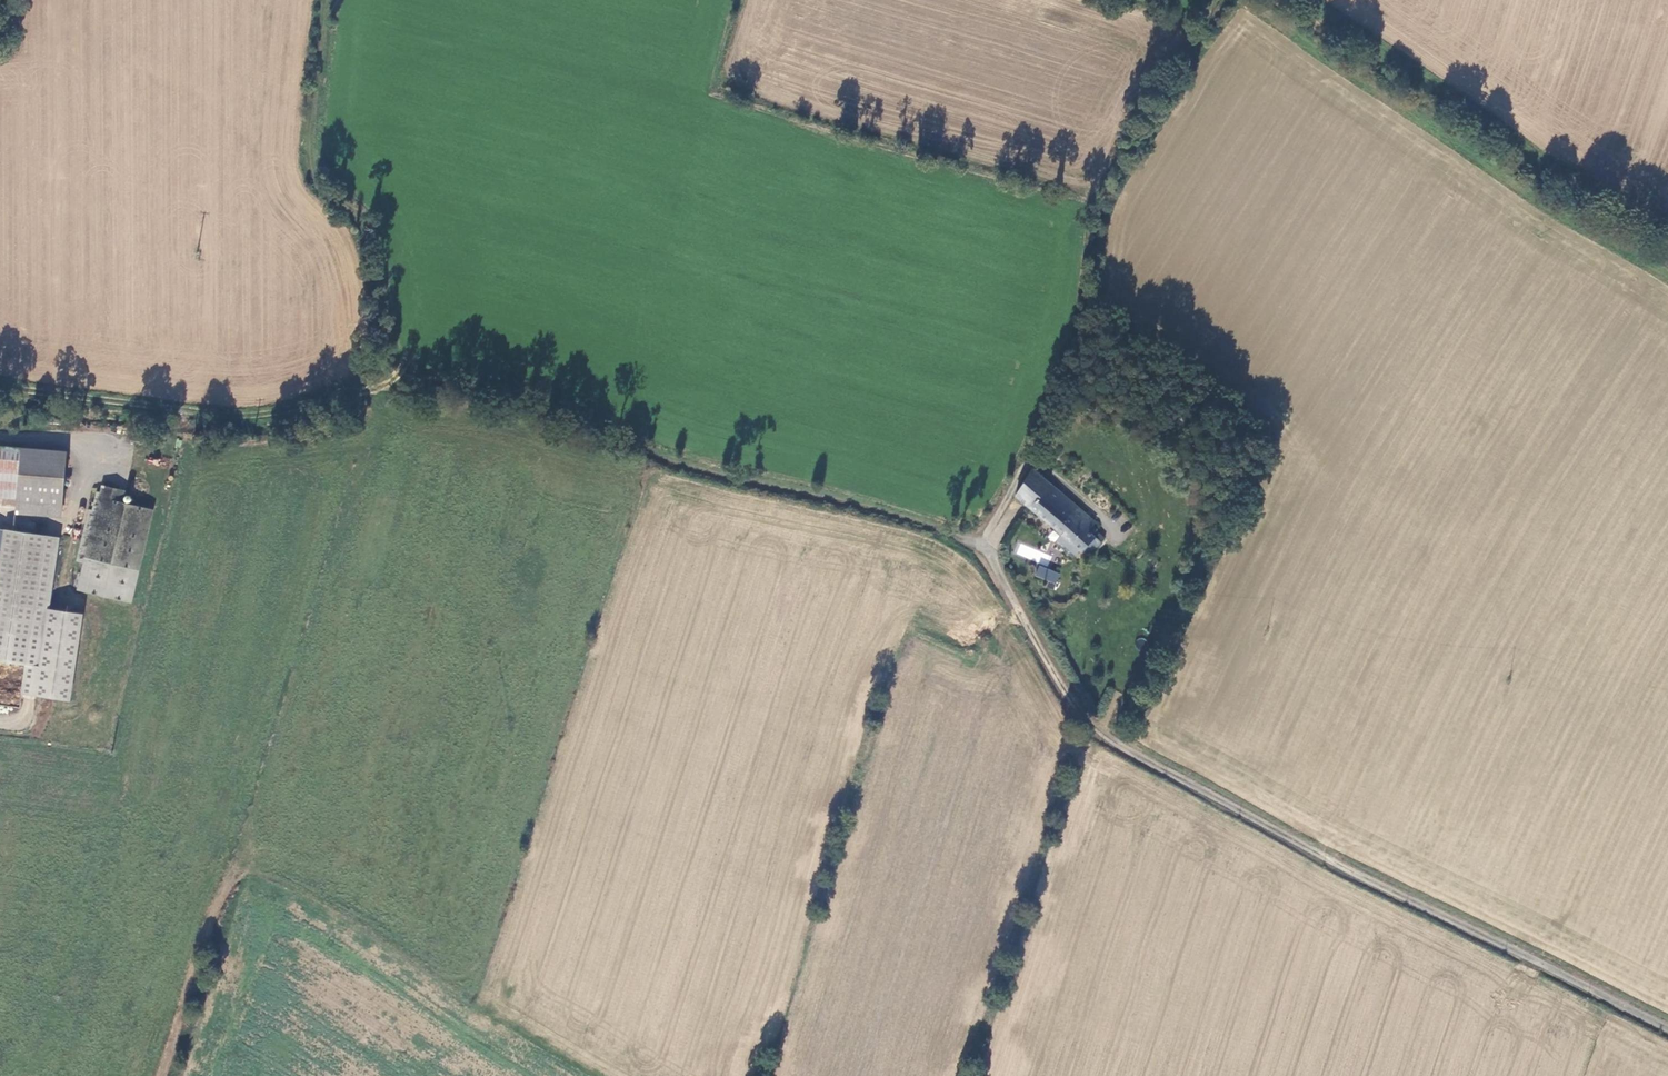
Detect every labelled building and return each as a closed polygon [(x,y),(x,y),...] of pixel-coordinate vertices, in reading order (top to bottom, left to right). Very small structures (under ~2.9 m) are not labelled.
[(0,445),(0,493),(20,495),(23,446),(0,445)] [(70,449),(23,446),(20,495),(19,511),(66,514),(70,449)] [(1014,502),(1061,540),(1078,555),(1081,558),(1088,548),(1095,554),(1101,547),(1094,541),(1098,535),(1094,532),(1097,529),(1031,474),(1027,478),(1014,502)] [(77,590),(133,602),(154,507),(126,501),(129,490),(104,484),(102,492),(97,491),(93,510),(89,509),(78,561),(83,562),(77,590)] [(27,527),(28,516),(14,515),(14,526),(27,527)] [(37,664),(57,538),(2,529),(0,543),(0,658),(37,664)] [(1078,555),(1061,540),(1054,549),(1071,564),(1078,555)] [(1019,545),(1017,555),(1034,558),(1036,548),(1019,545)] [(1038,565),(1034,577),(1056,584),(1060,572),(1038,565)]
